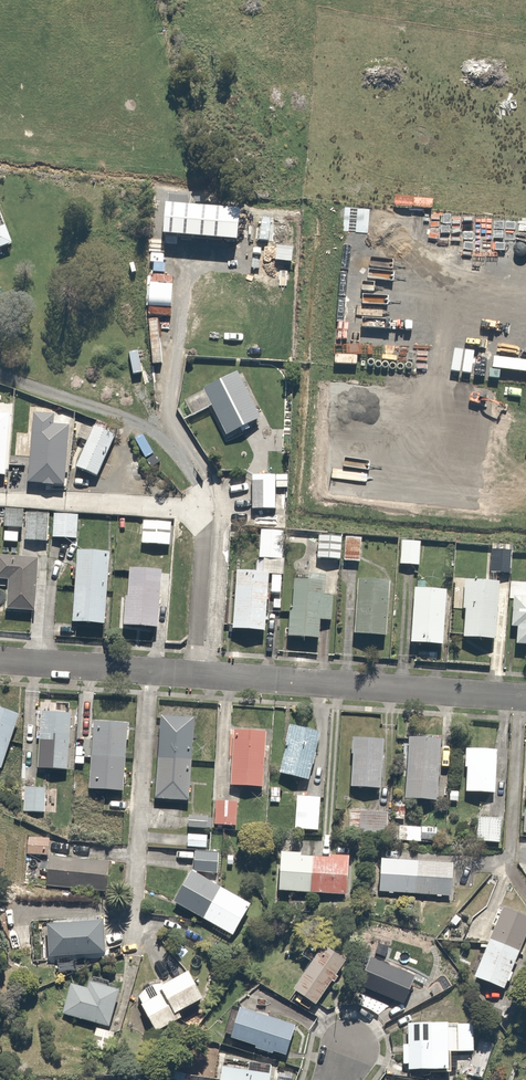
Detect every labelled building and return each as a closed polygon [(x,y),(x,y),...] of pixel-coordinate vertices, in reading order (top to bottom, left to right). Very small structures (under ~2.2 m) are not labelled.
[(434,183),(418,182),(417,199),(433,200),(434,183)] [(8,245),(0,221),(0,248),(8,245)] [(263,419),(238,371),(184,399),(193,416),(214,405),(230,436),(263,419)] [(53,413),(32,411),(27,480),(41,482),(54,484),(54,483),(64,484),(68,424),(53,422),(53,413)] [(5,474),(9,413),(0,412),(0,473),(5,474)] [(80,423),(75,435),(84,439),(72,464),(94,474),(113,434),(91,424),(89,428),(80,423)] [(285,487),(286,475),(251,474),(250,508),(273,509),(274,487),(285,487)] [(22,509),(2,507),(1,526),(21,527),(22,509)] [(47,511),(24,509),(22,538),(45,540),(47,511)] [(77,512),(52,511),(50,537),(76,539),(77,512)] [(169,520),(142,518),(140,542),(167,544),(169,520)] [(284,532),(262,530),(260,559),(264,559),(263,574),(270,574),(283,575),(284,560),(282,560),(284,532)] [(341,535),(317,533),(315,556),(338,558),(341,535)] [(359,536),(344,535),(343,560),(357,560),(359,536)] [(421,540),(399,538),(396,563),(418,565),(421,540)] [(509,546),(490,546),(489,571),(508,572),(509,546)] [(114,553),(81,550),(74,624),(107,628),(114,553)] [(40,558),(0,556),(0,586),(8,586),(7,611),(37,613),(40,558)] [(165,571),(131,567),(125,625),(158,628),(165,571)] [(263,574),(238,572),(233,630),(266,632),(270,574),(263,574)] [(293,578),(289,636),(316,638),(317,621),(330,622),(332,594),(325,593),(326,576),(306,574),(306,579),(293,578)] [(390,583),(357,581),(354,634),(386,636),(390,583)] [(499,583),(465,581),(462,639),(496,641),(499,583)] [(446,591),(415,588),(410,643),(442,645),(446,591)] [(512,597),(510,626),(515,627),(514,646),(525,647),(525,598),(512,597)] [(0,708),(0,771),(2,771),(23,717),(0,708)] [(41,713),(43,716),(40,769),(70,771),(73,715),(41,713)] [(199,719),(164,715),(160,756),(195,759),(199,719)] [(130,726),(97,723),(91,789),(124,792),(130,726)] [(320,735),(291,727),(277,773),(307,782),(320,735)] [(268,733),(234,731),(231,786),(266,787),(268,733)] [(440,740),(408,737),(404,799),(435,801),(440,740)] [(383,739),(352,738),(349,787),(380,789),(383,739)] [(495,748),(463,746),(462,768),(466,768),(465,791),(492,792),(495,748)] [(195,759),(160,756),(156,799),(191,802),(195,759)] [(46,789),(31,788),(30,811),(45,812),(46,789)] [(319,796),(294,795),(292,829),(317,831),(319,796)] [(233,799),(213,799),(213,824),(233,824),(233,799)] [(405,803),(392,803),(392,818),(404,819),(405,803)] [(386,810),(349,808),(348,832),(384,834),(386,810)] [(499,813),(484,813),(484,840),(499,840),(499,813)] [(209,816),(188,815),(187,826),(209,828),(209,816)] [(431,825),(404,823),(403,840),(430,842),(431,825)] [(205,833),(186,833),(186,844),(205,845),(205,833)] [(46,836),(26,835),(24,854),(45,855),(46,836)] [(214,850),(194,849),(194,869),(214,870),(214,850)] [(347,856),(278,852),(276,891),(344,895),(347,856)] [(112,862),(51,855),(48,885),(108,892),(112,862)] [(454,863),(381,858),(378,892),(451,897),(454,863)] [(194,871),(176,903),(205,919),(224,888),(194,871)] [(254,907),(224,888),(205,919),(235,938),(254,907)] [(488,939),(519,953),(525,935),(525,917),(502,907),(488,939)] [(106,921),(48,924),(50,956),(107,954),(106,921)] [(519,953),(488,939),(472,977),(502,990),(519,953)] [(345,962),(321,946),(291,990),(303,998),(298,1006),(310,1014),(345,962)] [(415,978),(368,958),(356,986),(403,1006),(415,978)] [(138,997),(159,1034),(184,1019),(182,1015),(210,999),(193,970),(165,986),(163,982),(138,997)] [(71,982),(63,1016),(111,1028),(121,989),(91,982),(90,987),(71,982)] [(294,1027),(236,1008),(226,1036),(255,1046),(253,1051),(271,1057),(273,1052),(285,1056),(294,1027)] [(473,1023),(407,1023),(407,1069),(446,1069),(446,1051),(473,1051),(473,1023)] [(115,1031),(94,1026),(89,1044),(110,1050),(115,1031)] [(270,1065),(249,1062),(248,1069),(220,1065),(218,1079),(267,1079),(270,1065)] [(159,1079),(196,1079),(197,1076),(160,1070),(159,1079)]
